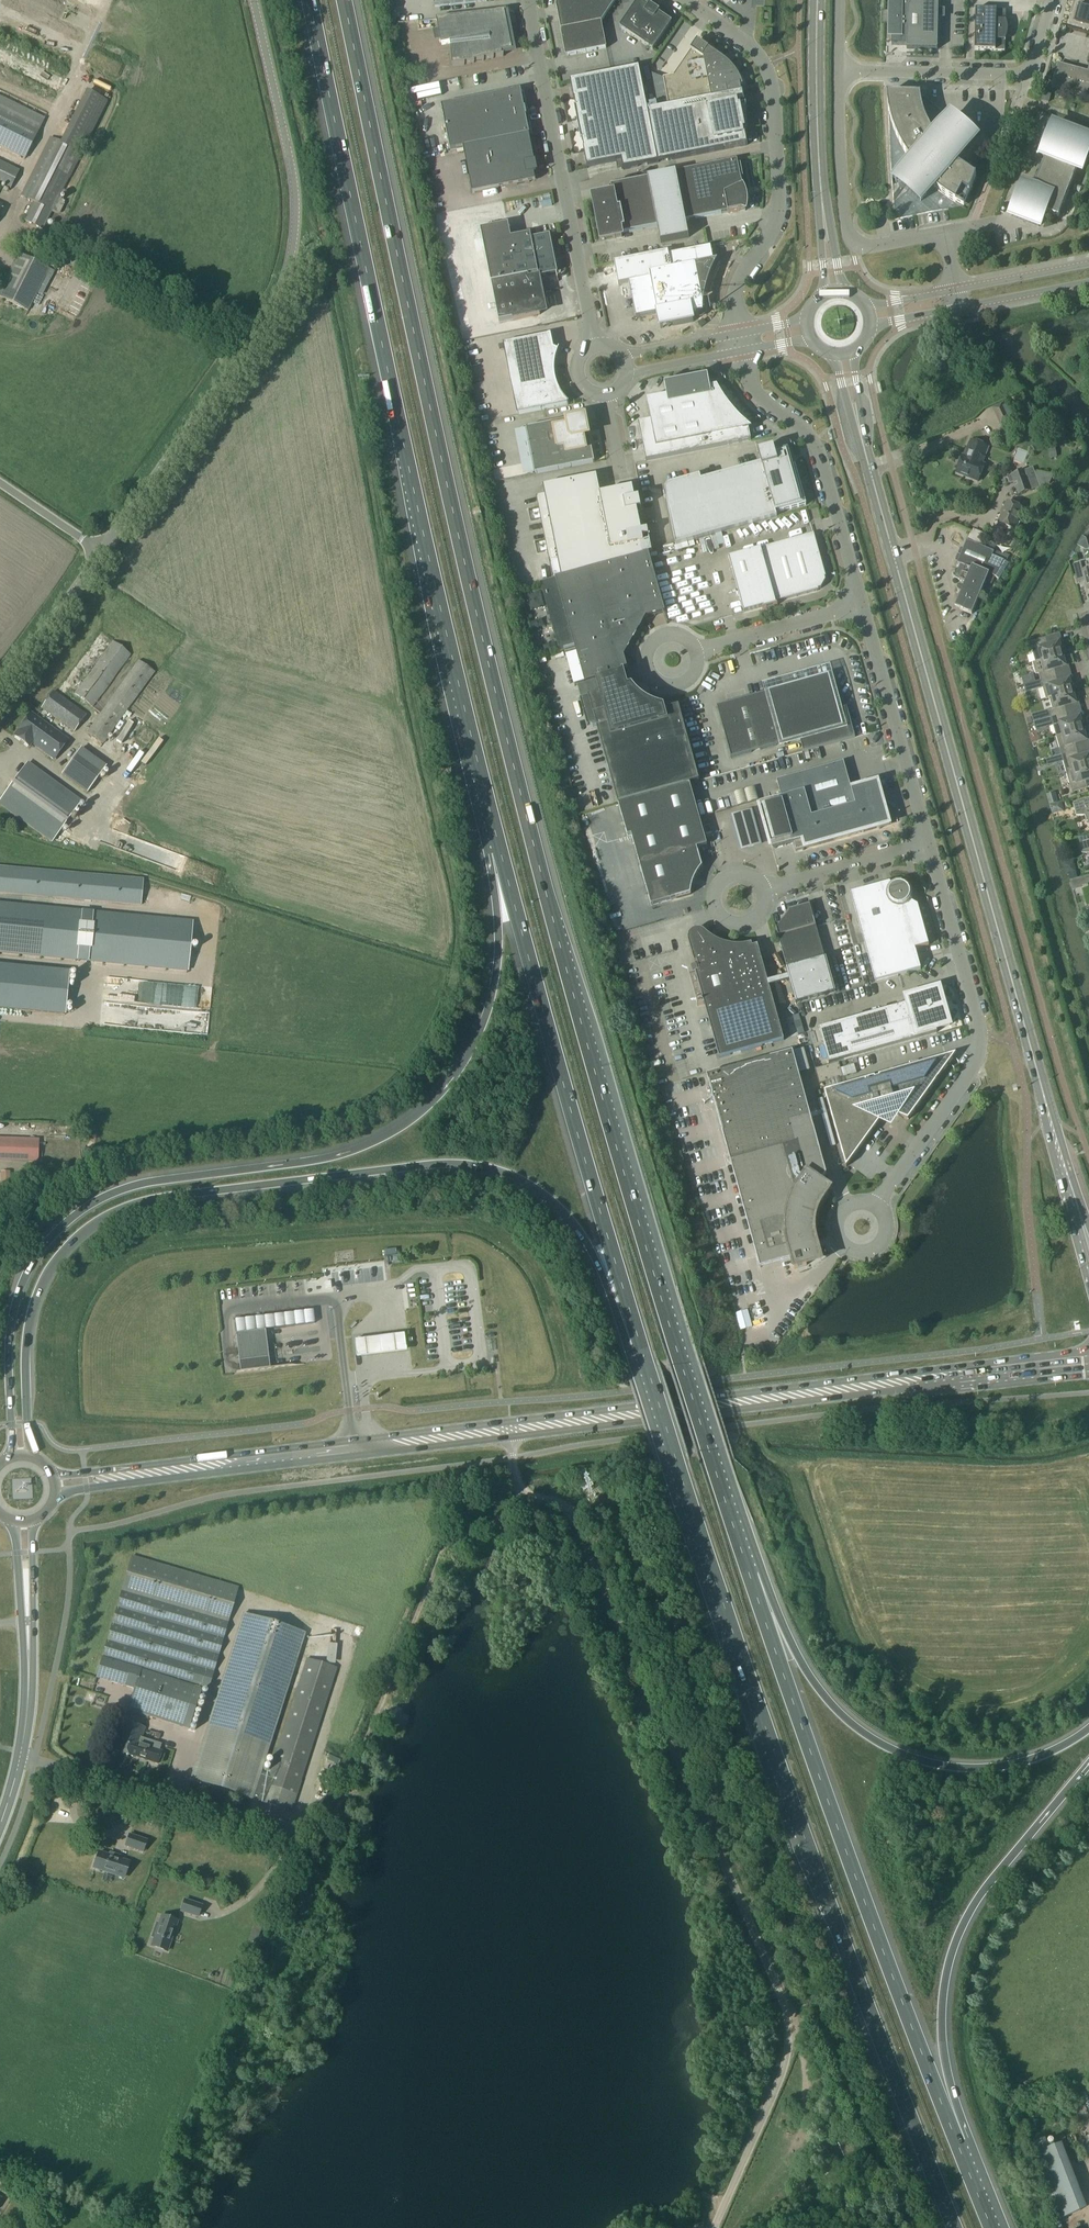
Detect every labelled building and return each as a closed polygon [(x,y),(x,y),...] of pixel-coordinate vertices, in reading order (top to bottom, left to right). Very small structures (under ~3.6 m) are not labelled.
[(557,7),(561,30),(560,30),(565,57),(606,49),(601,22),(616,0),(557,0),(557,7)] [(887,39),(891,39),(891,45),(906,46),(906,49),(937,50),(938,0),(888,0),(887,39)] [(1074,2),(1068,25),(1088,30),(1088,0),(1080,0),(1079,4),(1074,2)] [(653,50),(671,23),(638,1),(620,28),(653,50)] [(975,10),(974,51),(1004,52),(1004,41),(1005,39),(1007,35),(1007,31),(1007,27),(1006,25),(1005,21),(1005,11),(975,10)] [(505,13),(505,12),(436,20),(441,44),(450,43),(452,66),(452,67),(464,66),(464,64),(474,63),(474,62),(483,61),(483,60),(493,59),(493,58),(503,57),(503,56),(502,56),(502,53),(511,51),(513,51),(513,50),(512,50),(510,39),(510,38),(510,37),(507,26),(508,26),(508,25),(507,25),(505,13)] [(662,78),(668,107),(741,93),(740,87),(742,86),(739,80),(733,71),(726,63),(707,50),(708,49),(697,41),(690,51),(691,51),(673,76),(662,78)] [(909,70),(925,70),(925,58),(909,57),(909,70)] [(1088,97),(1088,70),(1088,74),(1086,73),(1086,71),(1082,70),(1081,72),(1058,66),(1058,65),(1052,87),(1053,87),(1088,97)] [(657,163),(647,112),(639,69),(570,82),(573,100),(574,100),(576,110),(575,110),(581,141),(582,141),(584,150),(583,150),(587,168),(621,162),(623,170),(657,163)] [(441,107),(450,151),(529,135),(526,117),(527,117),(525,109),(524,109),(521,91),(453,104),(441,107)] [(647,112),(657,163),(747,146),(745,135),(744,135),(743,131),(746,130),(742,109),(741,109),(740,105),(744,104),(742,93),(647,112)] [(963,208),(976,176),(968,173),(961,168),(955,163),(975,139),(965,131),(967,128),(962,124),(960,126),(950,118),(933,137),(929,129),(925,121),(923,113),(921,104),(920,95),(886,95),(887,104),(889,113),(891,122),(893,131),(897,140),(901,148),(905,156),(910,164),(895,182),(920,204),(933,189),(939,193),(945,197),(951,201),(957,204),(963,208)] [(94,96),(69,147),(81,153),(106,102),(94,96)] [(24,159),(38,132),(0,113),(0,148),(24,159)] [(1080,171),(1088,147),(1088,139),(1053,125),(1041,156),(1045,158),(1033,189),(1026,187),(1014,218),(1038,227),(1044,212),(1058,218),(1076,170),(1080,171)] [(529,136),(463,149),(472,194),(529,183),(535,182),(533,173),(536,173),(535,164),(529,136)] [(32,203),(23,221),(43,232),(81,153),(69,147),(50,138),(20,197),(32,203)] [(443,139),(436,140),(437,148),(444,147),(443,139)] [(741,183),(740,178),(741,178),(738,165),(737,161),(609,186),(610,194),(589,198),(598,242),(619,238),(619,235),(656,227),(659,244),(688,238),(685,222),(728,213),(728,214),(744,211),(745,211),(746,207),(746,201),(745,196),(744,192),(741,188),(743,187),(741,183)] [(0,162),(0,185),(9,190),(18,171),(0,162)] [(436,190),(436,183),(431,184),(431,207),(440,206),(439,190),(436,190)] [(492,287),(491,287),(498,323),(539,315),(545,307),(539,277),(555,274),(557,279),(558,279),(557,273),(549,237),(532,241),(531,235),(511,239),(509,225),(481,231),(492,287)] [(702,312),(703,304),(704,297),(706,289),(711,274),(714,267),(710,248),(668,256),(668,253),(613,264),(618,286),(629,284),(635,318),(657,314),(660,329),(693,322),(691,314),(702,312)] [(49,269),(18,254),(0,290),(0,298),(28,312),(49,269)] [(557,355),(559,349),(559,348),(557,351),(554,349),(551,335),(503,344),(517,415),(567,405),(569,404),(565,399),(562,395),(560,392),(559,389),(557,385),(556,382),(555,377),(554,371),(554,366),(555,363),(556,358),(557,355)] [(666,388),(669,403),(648,407),(651,425),(639,427),(638,424),(645,462),(750,441),(747,424),(745,424),(739,418),(734,413),(729,407),(724,400),(720,393),(709,395),(706,381),(666,388)] [(999,419),(1003,418),(1005,422),(1012,418),(1007,406),(996,411),(999,419)] [(581,419),(580,421),(578,419),(571,421),(571,420),(525,429),(534,474),(594,463),(587,432),(585,424),(583,423),(585,421),(581,419)] [(967,451),(966,451),(959,468),(981,477),(988,460),(985,459),(992,443),(973,435),(967,451)] [(1019,460),(1023,449),(1016,446),(1011,457),(1019,460)] [(700,481),(699,476),(667,486),(664,490),(675,546),(776,518),(775,511),(779,510),(780,513),(806,505),(795,467),(790,468),(786,453),(775,456),(773,448),(757,453),(760,464),(700,481)] [(1024,471),(1011,476),(1013,482),(1026,478),(1024,471)] [(1034,473),(1028,484),(1031,490),(1049,483),(1053,475),(1037,472),(1034,473)] [(544,496),(536,497),(549,562),(557,561),(561,578),(643,555),(648,553),(652,553),(647,531),(638,533),(634,512),(641,510),(639,499),(638,499),(623,502),(623,498),(611,500),(612,504),(602,507),(596,477),(574,481),(542,487),(544,496)] [(1031,490),(1026,478),(1013,482),(1018,495),(1031,490)] [(1014,530),(1022,510),(1006,503),(997,523),(1014,530)] [(777,605),(776,605),(775,603),(818,591),(817,590),(820,589),(825,581),(824,578),(825,578),(813,534),(728,558),(743,613),(762,608),(763,609),(762,609),(762,610),(777,606),(777,605)] [(971,615),(988,574),(997,554),(966,541),(957,564),(960,565),(954,578),(965,583),(963,587),(961,587),(960,586),(959,586),(958,587),(957,587),(957,588),(957,589),(957,590),(957,591),(958,592),(960,593),(957,602),(959,610),(971,615)] [(555,579),(540,583),(561,659),(567,657),(575,687),(597,680),(625,673),(627,672),(623,657),(645,618),(665,613),(648,553),(643,555),(561,578),(555,579)] [(994,576),(1006,558),(997,554),(988,574),(994,576)] [(1081,570),(1080,564),(1073,566),(1077,583),(1084,581),(1087,592),(1088,592),(1088,567),(1081,570)] [(1045,638),(1029,643),(1035,663),(1061,655),(1060,650),(1063,648),(1061,642),(1055,644),(1053,636),(1045,638)] [(92,708),(130,655),(111,642),(73,695),(92,708)] [(1040,681),(1056,677),(1054,670),(1068,666),(1067,661),(1063,660),(1061,655),(1035,663),(1032,663),(1035,675),(1038,674),(1040,681)] [(154,673),(137,661),(86,733),(102,745),(154,673)] [(601,693),(579,699),(586,726),(595,724),(617,805),(618,804),(689,784),(699,782),(687,738),(678,707),(668,710),(667,707),(666,707),(666,709),(662,708),(657,707),(653,705),(648,703),(644,701),(641,698),(637,695),(639,695),(639,694),(634,695),(631,686),(632,686),(631,685),(629,685),(625,673),(597,680),(601,693)] [(768,692),(716,707),(730,758),(799,740),(803,753),(854,738),(846,707),(844,707),(845,708),(837,710),(828,676),(794,686),(792,680),(784,683),(785,688),(768,693),(768,692)] [(1045,700),(1072,692),(1071,688),(1073,685),(1072,680),(1058,683),(1056,677),(1040,681),(1045,700)] [(1050,718),(1066,714),(1065,707),(1078,703),(1077,698),(1073,697),(1072,692),(1045,700),(1049,699),(1052,710),(1048,711),(1050,718)] [(41,709),(73,733),(85,716),(52,693),(41,709)] [(67,741),(30,714),(13,738),(28,749),(31,745),(54,761),(67,741)] [(1056,737),(1082,729),(1081,725),(1084,722),(1082,717),(1068,721),(1066,714),(1050,718),(1056,737)] [(1061,756),(1077,751),(1075,744),(1088,741),(1087,735),(1084,734),(1082,729),(1056,737),(1061,756)] [(1051,737),(1044,739),(1047,750),(1054,749),(1051,737)] [(1041,746),(1032,749),(1034,754),(1043,751),(1041,746)] [(61,776),(87,794),(106,767),(80,749),(61,776)] [(1053,758),(1055,764),(1063,762),(1066,774),(1088,768),(1088,755),(1079,758),(1077,751),(1061,756),(1053,758)] [(781,798),(758,805),(771,850),(793,844),(795,852),(889,825),(877,783),(851,790),(843,762),(842,762),(842,763),(776,781),(781,798)] [(27,763),(0,800),(0,807),(52,844),(82,802),(27,763)] [(1066,774),(1069,785),(1071,793),(1087,789),(1085,782),(1088,781),(1088,768),(1066,774)] [(701,828),(689,784),(618,804),(627,837),(631,836),(651,906),(690,895),(691,890),(692,885),(694,881),(696,876),(699,872),(702,868),(696,849),(707,846),(703,835),(701,828)] [(1076,816),(1084,816),(1086,822),(1088,822),(1088,825),(1088,800),(1072,804),(1076,816)] [(751,807),(730,813),(740,850),(761,844),(751,807)] [(708,826),(701,828),(703,835),(710,833),(708,826)] [(605,834),(589,838),(590,843),(606,839),(605,834)] [(1079,844),(1081,854),(1088,854),(1088,841),(1079,844)] [(141,907),(143,880),(0,867),(0,894),(141,907)] [(1070,881),(1073,891),(1087,887),(1086,884),(1088,883),(1088,875),(1070,881)] [(928,946),(917,906),(911,903),(912,898),(912,897),(912,893),(912,892),(910,888),(909,887),(906,884),(905,884),(901,883),(900,882),(895,883),(894,883),(891,885),(889,886),(884,889),(882,885),(850,894),(874,983),(920,970),(915,952),(914,950),(928,946)] [(0,903),(0,954),(187,972),(191,922),(0,903)] [(789,977),(767,983),(768,987),(790,981),(794,998),(832,987),(824,959),(815,927),(809,905),(788,911),(788,912),(789,914),(778,929),(776,929),(775,929),(778,937),(787,970),(789,977)] [(751,948),(750,944),(744,946),(738,946),(732,946),(726,944),(720,943),(708,936),(704,932),(700,930),(694,930),(691,933),(688,937),(688,942),(694,963),(697,962),(699,972),(695,973),(718,1059),(783,1041),(768,987),(767,983),(762,964),(760,957),(757,946),(751,948)] [(65,1017),(69,971),(0,965),(0,1011),(65,1017)] [(653,974),(657,986),(663,983),(659,972),(653,974)] [(907,1004),(818,1029),(828,1063),(936,1033),(935,1030),(949,1026),(944,1006),(945,1005),(943,998),(941,998),(939,988),(905,998),(907,1004)] [(792,1052),(706,1076),(756,1257),(759,1268),(780,1263),(791,1260),(793,1269),(806,1266),(821,1262),(819,1254),(816,1241),(814,1234),(814,1228),(814,1222),(815,1216),(817,1210),(820,1204),(823,1198),(830,1189),(836,1181),(826,1175),(792,1052)] [(955,1054),(878,1077),(878,1078),(875,1079),(874,1078),(824,1092),(829,1109),(830,1112),(846,1168),(879,1122),(878,1121),(895,1116),(907,1120),(935,1083),(935,1082),(937,1079),(955,1054)] [(843,1078),(838,1063),(814,1069),(819,1084),(843,1078)] [(37,1163),(38,1139),(0,1138),(0,1162),(37,1163)] [(292,1278),(293,1290),(302,1289),(301,1278),(292,1278)] [(249,1331),(289,1329),(288,1316),(248,1318),(249,1331)] [(265,1331),(235,1334),(237,1352),(239,1368),(239,1373),(269,1369),(269,1365),(267,1348),(265,1331)] [(405,1333),(354,1339),(356,1357),(407,1350),(405,1333)] [(208,1690),(238,1589),(132,1557),(102,1658),(96,1680),(133,1691),(127,1710),(188,1730),(200,1687),(208,1690)] [(243,1616),(190,1781),(290,1813),(336,1670),(306,1660),(268,1779),(259,1777),(304,1636),(243,1616)] [(334,1628),(325,1628),(325,1646),(334,1646),(334,1628)] [(158,1751),(160,1746),(141,1739),(144,1729),(124,1722),(119,1735),(114,1733),(110,1746),(115,1748),(114,1751),(135,1758),(157,1765),(161,1752),(158,1751)] [(142,1852),(145,1841),(129,1835),(125,1847),(142,1852)] [(128,1862),(118,1859),(119,1857),(109,1853),(109,1856),(99,1852),(97,1858),(95,1857),(94,1862),(95,1863),(94,1869),(122,1878),(128,1862)] [(197,1917),(201,1906),(184,1900),(180,1912),(197,1917)] [(167,1951),(177,1922),(160,1917),(158,1924),(156,1924),(151,1938),(153,1938),(150,1946),(167,1951)] [(843,2137),(829,2143),(837,2160),(850,2154),(843,2137)] [(1080,2213),(1058,2144),(1045,2148),(1042,2138),(1030,2142),(1055,2221),(1080,2213)]
